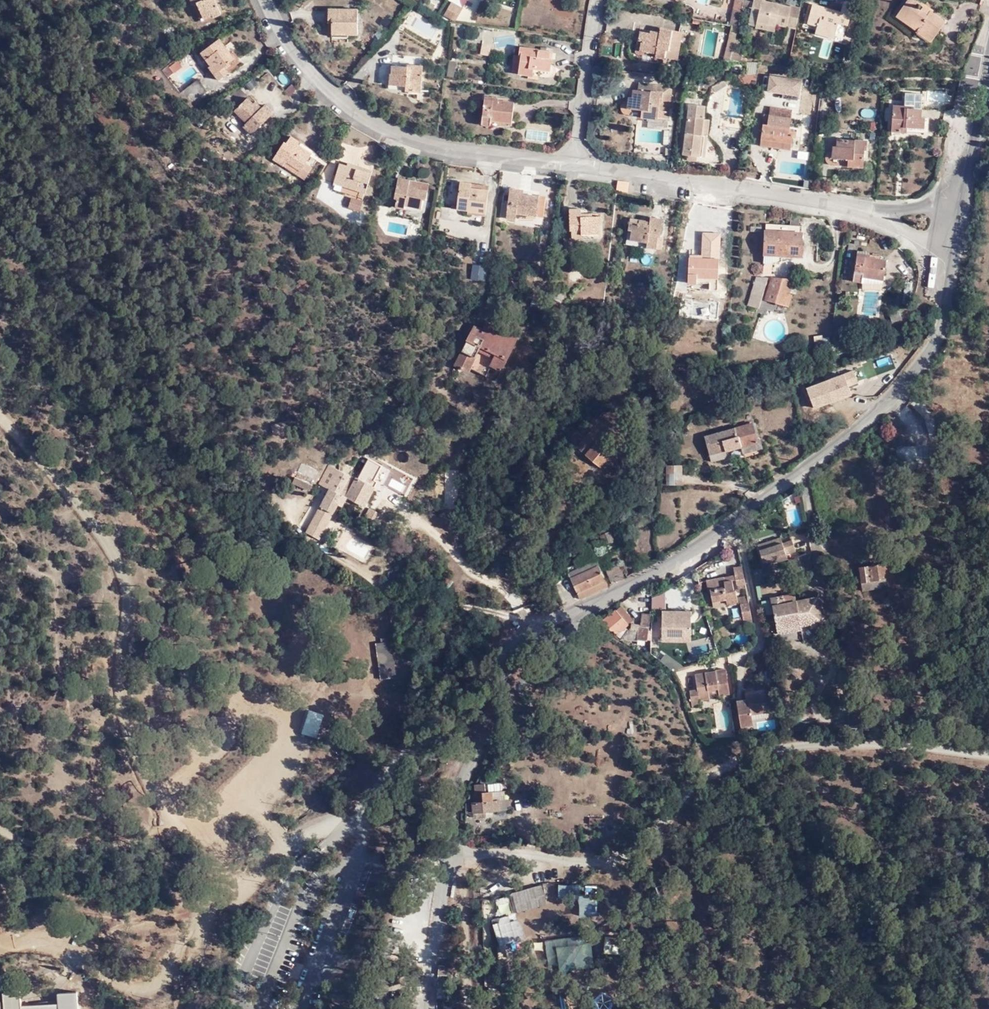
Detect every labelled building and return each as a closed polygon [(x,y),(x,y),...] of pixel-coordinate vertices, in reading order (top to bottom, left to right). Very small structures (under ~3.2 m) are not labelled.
[(194,5),(197,3),(205,18),(213,14),(215,17),(223,13),(217,0),(192,0),(194,5)] [(463,5),(456,0),(451,0),(446,9),(457,16),(463,5)] [(729,18),(731,18),(739,19),(743,4),(743,0),(734,0),(733,2),(729,18)] [(747,17),(754,19),(756,13),(773,18),(774,16),(794,20),(799,0),(790,0),(790,1),(787,0),(751,0),(747,17)] [(834,26),(839,15),(847,18),(852,1),(849,0),(842,0),(840,5),(821,0),(811,0),(806,16),(817,19),(816,21),(834,26)] [(930,7),(928,11),(914,1),(915,0),(902,0),(895,10),(915,26),(918,22),(931,33),(944,17),(930,7)] [(914,1),(928,11),(930,7),(932,4),(927,0),(915,0),(914,1)] [(361,6),(332,6),(331,14),(336,14),(336,29),(352,29),(352,30),(352,32),(361,31),(361,6)] [(772,23),(773,18),(756,13),(754,19),(772,23)] [(737,27),(739,19),(731,18),(730,26),(737,27)] [(675,39),(679,40),(682,24),(661,20),(660,26),(655,25),(655,27),(640,24),(638,34),(642,34),(640,43),(656,46),(655,50),(665,52),(665,49),(673,50),(675,39)] [(833,31),(834,26),(816,21),(815,26),(833,31)] [(929,37),(931,33),(918,22),(915,26),(914,26),(929,37)] [(836,37),(842,39),(846,26),(839,24),(836,37)] [(737,30),(737,27),(730,26),(726,45),(733,46),(737,30)] [(742,31),(737,30),(733,46),(732,53),(741,53),(743,44),(739,43),(742,31)] [(224,66),(235,59),(220,39),(203,52),(212,64),(209,67),(219,80),(229,73),(224,66)] [(527,59),(520,58),(520,68),(537,70),(538,63),(557,65),(559,45),(526,42),(525,50),(528,50),(527,59)] [(759,55),(749,54),(748,65),(735,64),(725,71),(728,76),(731,75),(737,75),(737,71),(739,71),(739,75),(756,76),(759,55)] [(461,73),(463,58),(457,56),(454,72),(461,73)] [(238,63),(235,59),(224,66),(229,73),(240,65),(238,63)] [(174,73),(182,66),(178,60),(169,67),(174,73)] [(425,60),(413,60),(413,63),(395,62),(394,70),(393,70),(392,81),(415,82),(415,86),(424,87),(425,60)] [(764,68),(763,81),(799,85),(800,71),(764,68)] [(284,72),(277,77),(284,87),(291,81),(284,72)] [(662,104),(661,112),(671,113),(676,79),(642,75),(641,82),(667,86),(666,96),(663,95),(662,104)] [(908,88),(924,89),(925,76),(907,75),(907,85),(908,85),(908,88)] [(199,80),(183,91),(192,103),(207,92),(199,80)] [(650,111),(661,112),(662,104),(663,95),(666,96),(667,86),(641,82),(637,82),(635,90),(632,89),(630,100),(645,101),(652,102),(650,111)] [(894,115),(904,116),(905,111),(926,112),(928,97),(924,97),(924,89),(908,88),(908,85),(907,85),(897,85),(894,115)] [(693,93),(691,107),(687,143),(708,146),(710,126),(704,126),(706,109),(702,108),(704,94),(693,93)] [(254,94),(250,97),(262,109),(266,106),(254,94)] [(764,128),(795,131),(796,119),(792,119),(792,114),(794,97),(772,95),(770,112),(766,112),(764,128)] [(262,109),(250,97),(239,109),(251,122),(248,125),(248,126),(256,133),(277,110),(269,102),(266,106),(262,109)] [(534,101),(505,97),(501,123),(510,124),(511,117),(532,120),(534,101)] [(713,110),(706,109),(704,126),(710,126),(713,110)] [(794,137),(795,131),(764,128),(764,134),(794,137)] [(836,147),(852,149),(852,145),(857,145),(856,155),(859,155),(867,155),(868,138),(869,138),(869,129),(840,128),(840,136),(836,136),(836,147)] [(289,157),(305,166),(315,150),(305,143),(303,144),(299,142),(301,138),(293,133),(290,139),(287,138),(277,154),(281,158),(286,162),(289,157)] [(858,159),(859,155),(856,155),(857,145),(852,145),(852,149),(852,154),(845,154),(846,159),(858,159)] [(798,151),(797,161),(810,163),(812,153),(798,151)] [(344,156),(343,160),(359,165),(361,161),(344,156)] [(302,171),(305,166),(289,157),(286,162),(302,171)] [(343,160),(339,172),(348,175),(346,181),(368,188),(375,166),(361,161),(359,165),(343,160)] [(337,178),(346,181),(348,175),(339,172),(337,178)] [(413,182),(414,176),(402,174),(398,195),(401,195),(399,204),(409,206),(409,202),(425,204),(427,196),(429,197),(431,188),(418,185),(418,183),(413,182)] [(432,179),(414,176),(413,182),(418,183),(418,185),(431,188),(432,179)] [(621,178),(620,187),(630,188),(631,180),(621,178)] [(460,206),(471,208),(471,210),(489,212),(490,205),(492,188),(474,185),(475,181),(464,179),(460,206)] [(510,216),(519,217),(520,210),(547,213),(549,195),(513,191),(510,216)] [(381,202),(379,216),(393,218),(395,204),(381,202)] [(597,226),(599,217),(583,215),(584,212),(579,211),(580,207),(568,206),(566,225),(566,226),(567,227),(567,235),(577,236),(577,232),(593,234),(595,225),(597,226)] [(646,237),(645,242),(654,243),(656,231),(659,231),(661,213),(649,211),(647,215),(644,215),(643,218),(629,216),(627,224),(630,225),(629,234),(646,237)] [(763,259),(772,261),(773,259),(781,259),(782,251),(799,253),(803,222),(800,221),(801,216),(791,215),(791,221),(767,219),(763,259)] [(692,248),(689,271),(699,272),(700,266),(721,269),(723,252),(692,248)] [(852,278),(859,279),(860,275),(880,277),(883,256),(855,253),(852,278)] [(472,264),(470,279),(485,281),(487,266),(472,264)] [(750,304),(759,307),(768,277),(758,276),(750,304)] [(767,297),(788,303),(791,293),(789,292),(793,277),(773,276),(767,297)] [(903,278),(901,291),(908,293),(910,278),(903,278)] [(878,310),(879,290),(864,290),(864,310),(878,310)] [(886,311),(889,319),(898,317),(895,308),(886,311)] [(463,364),(465,365),(485,325),(483,324),(482,327),(473,322),(450,359),(462,367),(463,364)] [(485,325),(465,365),(479,375),(486,364),(496,369),(515,340),(498,329),(496,332),(485,325)] [(888,338),(899,335),(897,327),(886,329),(888,338)] [(846,377),(834,380),(836,388),(848,385),(846,377)] [(848,385),(836,388),(838,394),(850,392),(848,385)] [(756,393),(741,397),(742,405),(758,400),(756,393)] [(595,445),(619,462),(640,434),(616,417),(595,445)] [(272,434),(288,431),(286,421),(270,424),(272,434)] [(752,422),(734,427),(711,433),(705,435),(709,453),(726,448),(726,450),(742,445),(758,442),(752,422)] [(758,442),(742,445),(744,452),(759,447),(758,442)] [(921,454),(921,446),(899,447),(899,455),(921,454)] [(726,448),(709,453),(711,461),(727,456),(726,450),(726,448)] [(319,482),(330,488),(341,469),(330,463),(319,482)] [(960,472),(974,472),(974,463),(959,463),(960,472)] [(682,464),(668,464),(667,483),(681,483),(682,464)] [(350,474),(341,469),(330,488),(307,530),(319,537),(339,502),(342,504),(347,495),(341,491),(350,474)] [(341,491),(347,495),(364,504),(375,485),(358,476),(357,478),(350,474),(341,491)] [(314,483),(296,475),(294,481),(311,489),(314,483)] [(791,526),(805,523),(800,505),(787,509),(791,526)] [(603,527),(598,533),(604,546),(615,542),(611,531),(610,531),(607,523),(603,527)] [(759,542),(760,549),(783,542),(780,535),(759,542)] [(783,542),(786,552),(796,548),(793,538),(783,542)] [(760,549),(763,559),(786,552),(783,542),(760,549)] [(787,557),(786,552),(763,559),(765,564),(787,557)] [(794,566),(796,578),(805,575),(804,568),(811,567),(806,553),(789,558),(790,566),(794,566)] [(859,567),(861,581),(885,577),(884,563),(859,567)] [(577,591),(604,578),(599,565),(571,576),(577,591)] [(612,584),(617,582),(614,574),(623,571),(620,565),(606,571),(612,584)] [(745,584),(742,566),(734,568),(735,576),(736,579),(737,585),(745,584)] [(762,570),(753,571),(756,586),(764,585),(762,570)] [(614,574),(617,582),(626,578),(623,571),(614,574)] [(885,577),(861,581),(862,589),(886,587),(885,577)] [(608,586),(604,578),(577,591),(581,599),(608,586)] [(725,582),(724,578),(705,581),(707,592),(709,592),(712,604),(725,601),(736,598),(734,591),(733,590),(731,581),(725,582)] [(794,593),(771,597),(771,599),(774,613),(777,630),(799,626),(799,623),(808,621),(809,624),(821,622),(816,597),(795,601),(794,593)] [(774,613),(771,599),(762,601),(765,615),(774,613)] [(623,604),(617,609),(626,621),(631,616),(623,604)] [(752,623),(749,604),(739,606),(742,617),(743,625),(752,623)] [(639,623),(636,638),(646,639),(650,610),(641,608),(639,623)] [(626,621),(617,609),(602,622),(622,635),(628,628),(624,624),(626,621)] [(691,642),(691,610),(662,610),(662,642),(691,642)] [(743,626),(743,625),(742,617),(729,620),(731,629),(743,626)] [(627,636),(636,638),(639,623),(632,623),(627,636)] [(375,647),(379,682),(396,679),(392,644),(375,647)] [(667,653),(661,660),(675,673),(682,666),(667,653)] [(716,688),(717,695),(728,693),(723,669),(694,674),(696,689),(687,691),(691,708),(698,706),(697,700),(708,698),(708,697),(706,689),(716,688)] [(708,697),(717,695),(716,688),(706,689),(708,697)] [(735,701),(740,727),(754,725),(752,715),(767,711),(764,691),(747,694),(748,699),(735,701)] [(302,735),(318,738),(323,713),(307,710),(302,735)] [(774,720),(760,722),(761,729),(775,727),(774,720)] [(483,786),(476,787),(473,815),(501,812),(502,796),(484,797),(483,786)] [(579,899),(581,885),(560,882),(558,896),(579,899)] [(508,913),(488,919),(497,948),(517,942),(508,913)] [(76,993),(57,994),(58,1004),(20,1007),(19,993),(3,994),(3,1001),(0,1002),(0,1008),(78,1008),(76,993)]
